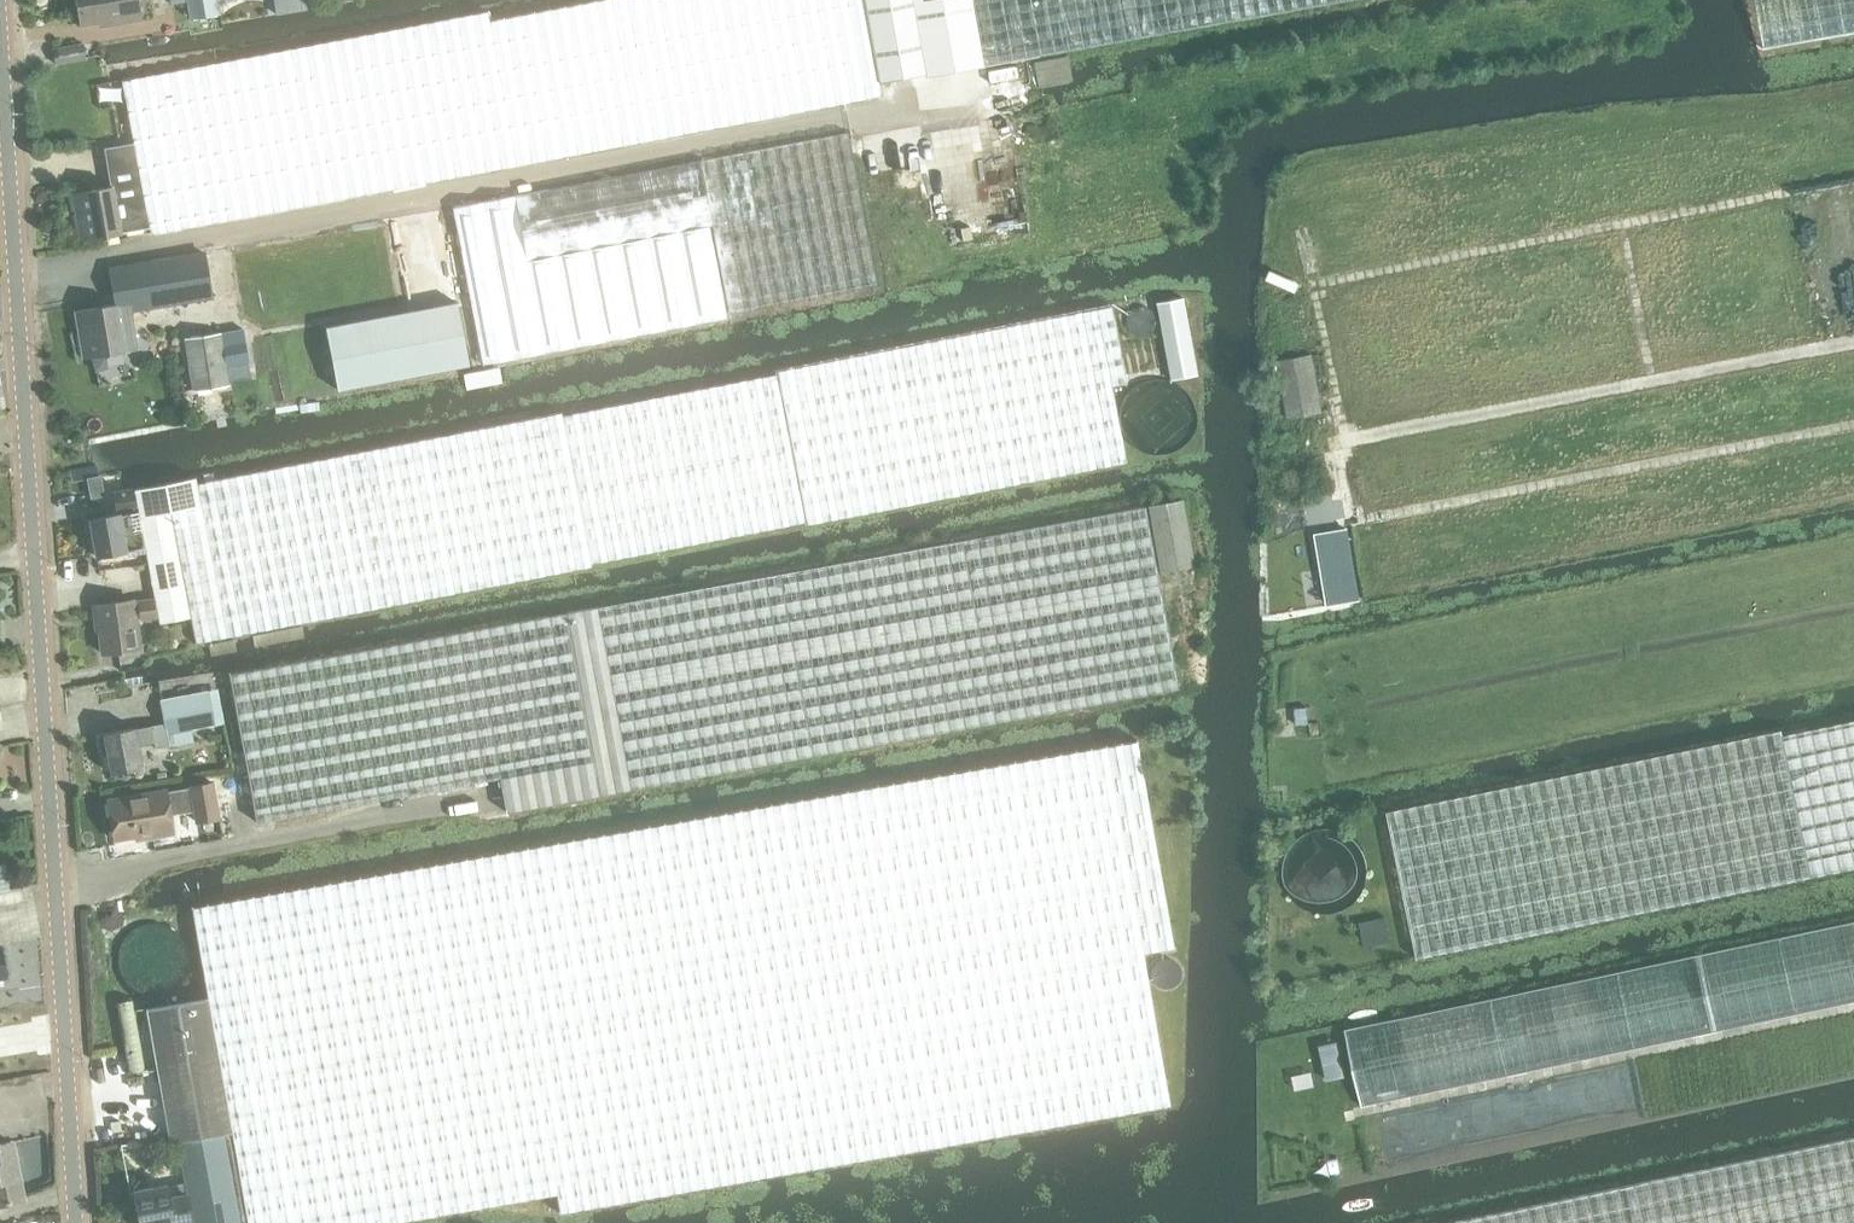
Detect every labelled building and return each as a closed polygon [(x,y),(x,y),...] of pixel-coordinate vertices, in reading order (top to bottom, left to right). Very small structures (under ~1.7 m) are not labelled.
[(81,27),(142,15),(139,0),(76,0),(81,27)] [(194,19),(224,13),(221,0),(190,0),(194,19)] [(707,128),(880,95),(877,82),(924,74),(1345,0),(596,0),(488,20),(486,11),(218,62),(247,215),(285,208),(707,128)] [(1762,48),(1853,33),(1853,0),(1754,0),(1762,48)] [(57,63),(85,59),(83,45),(55,49),(57,63)] [(1039,87),(1073,81),(1068,59),(1034,65),(1039,87)] [(247,215),(218,62),(121,81),(123,92),(132,143),(147,227),(149,233),(247,215)] [(906,164),(926,162),(920,132),(900,135),(906,164)] [(846,133),(699,159),(452,208),(482,363),(727,316),(726,313),(876,284),(846,133)] [(109,184),(72,190),(80,238),(147,227),(132,143),(103,148),(109,184)] [(204,253),(156,261),(164,305),(212,297),(204,253)] [(136,348),(131,311),(164,305),(156,261),(109,269),(113,301),(76,308),(86,358),(136,348)] [(1169,381),(1198,375),(1183,298),(1154,303),(1169,381)] [(468,364),(456,302),(327,327),(339,390),(468,364)] [(1141,303),(1133,305),(1128,309),(1124,316),(1125,324),(1129,330),(1135,334),(1143,334),(1149,331),(1154,325),(1155,318),(1153,311),(1148,306),(1141,303)] [(154,598),(158,617),(159,623),(189,618),(194,642),(225,636),(590,565),(590,563),(802,521),(803,524),(1125,463),(1110,387),(1126,384),(1111,307),(773,371),(774,374),(561,416),(561,412),(198,482),(197,476),(136,488),(147,547),(144,548),(154,598)] [(245,326),(224,329),(229,363),(250,359),(245,326)] [(224,329),(221,330),(186,335),(194,386),(229,380),(226,363),(229,363),(224,329)] [(1286,418),(1322,412),(1312,353),(1275,360),(1286,418)] [(1197,421),(1197,420),(1196,412),(1194,406),(1191,399),(1186,393),(1179,388),(1173,385),(1167,384),(1158,383),(1150,385),(1144,387),(1138,391),(1133,395),(1129,402),(1126,408),(1124,414),(1124,421),(1125,428),(1127,435),(1130,441),(1135,446),(1140,450),(1147,454),(1154,456),(1161,457),(1167,456),(1174,454),(1179,452),(1186,447),(1190,442),(1194,436),(1197,428),(1197,421)] [(98,555),(144,548),(147,547),(136,488),(136,487),(116,490),(120,512),(92,517),(98,555)] [(1158,573),(1195,567),(1182,499),(1146,506),(1158,573)] [(499,778),(505,810),(505,812),(597,795),(1176,688),(1144,506),(596,607),(228,674),(255,822),(499,778)] [(1348,527),(1315,533),(1322,577),(1355,571),(1348,527)] [(137,620),(158,617),(154,598),(135,600),(98,605),(103,654),(141,650),(137,620)] [(132,726),(103,732),(110,773),(140,767),(136,744),(153,741),(154,747),(168,744),(166,732),(224,721),(218,689),(209,691),(160,700),(164,721),(149,724),(133,727),(132,726)] [(1415,960),(1853,868),(1853,719),(1780,734),(1779,729),(1385,815),(1415,960)] [(145,1008),(168,1143),(177,1141),(223,1133),(239,1222),(381,1222),(555,1193),(559,1211),(863,1158),(1169,1105),(1141,952),(1172,947),(1136,740),(1106,746),(801,800),(191,907),(207,997),(145,1008)] [(219,817),(219,816),(213,783),(187,787),(187,788),(167,791),(167,790),(106,800),(113,840),(148,834),(148,837),(173,833),(169,812),(192,808),(194,821),(219,817)] [(1369,870),(1369,869),(1369,861),(1367,854),(1362,846),(1357,839),(1350,833),(1342,829),(1335,827),(1327,826),(1320,827),(1311,829),(1303,833),(1296,838),(1291,844),(1287,852),(1285,859),(1283,866),(1284,875),(1286,884),(1289,891),(1293,897),(1299,903),(1307,908),(1315,911),(1323,912),(1332,912),(1340,910),(1349,906),(1356,901),(1362,893),(1366,886),(1368,878),(1369,870)] [(11,883),(5,858),(0,859),(0,885),(11,883)] [(1362,915),(1364,940),(1391,937),(1388,913),(1362,915)] [(191,955),(191,947),(188,940),(185,933),(181,929),(174,923),(167,919),(161,917),(155,917),(148,917),(139,919),(133,922),(126,928),(121,933),(118,940),(116,947),(115,954),(115,961),(117,968),(121,975),(126,981),(132,986),(138,990),(147,992),(152,993),(159,992),(166,991),(174,986),(180,982),(185,976),(188,969),(190,963),(191,955)] [(1343,1029),(1360,1106),(1853,1001),(1853,921),(1343,1029)] [(1342,1062),(1324,1066),(1327,1079),(1345,1075),(1342,1062)] [(135,1191),(141,1222),(239,1222),(223,1133),(177,1141),(185,1182),(135,1191)] [(1438,1222),(1853,1222),(1853,1136),(1438,1222)] [(23,1198),(12,1140),(0,1142),(0,1202),(23,1198)]
